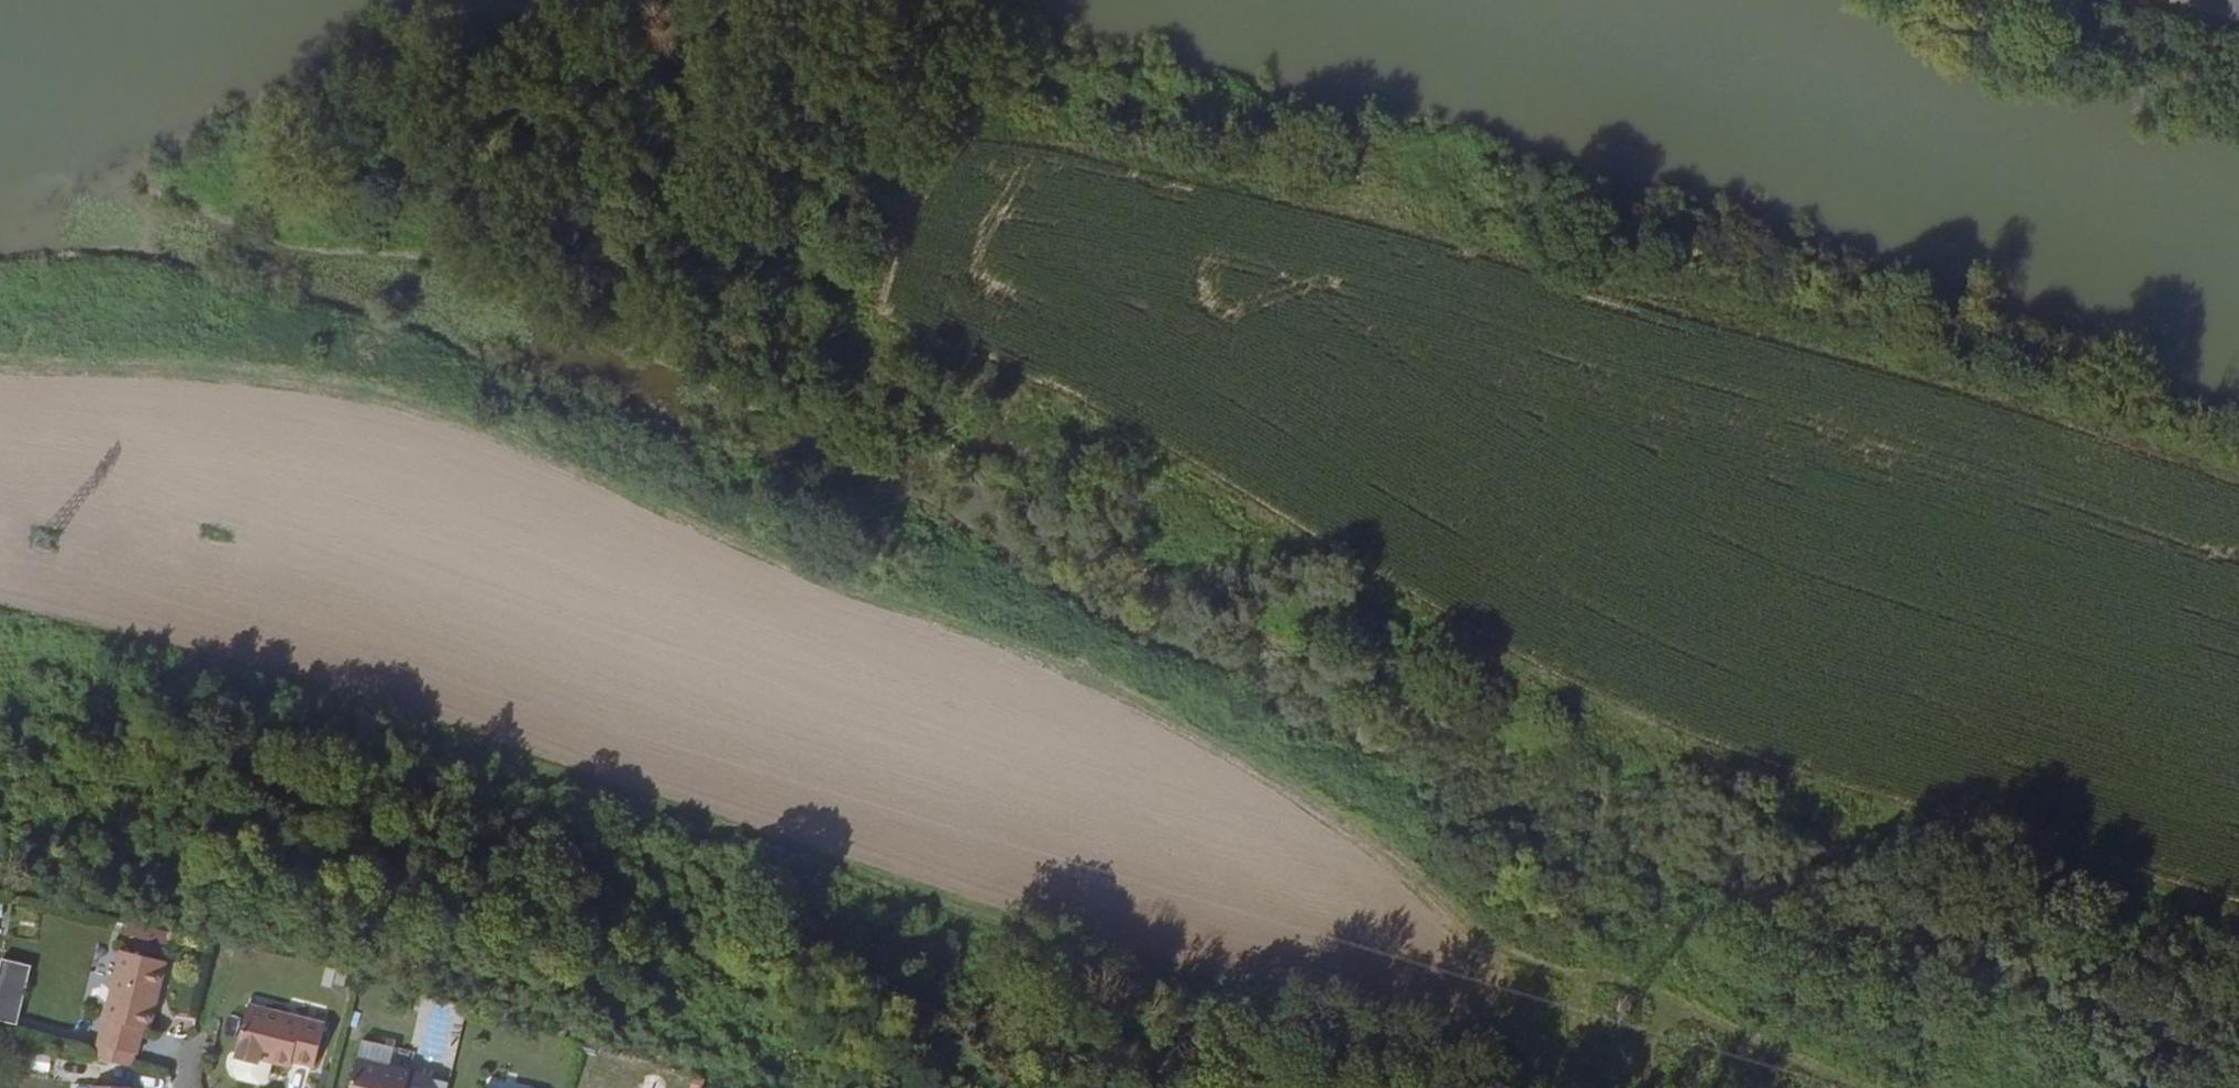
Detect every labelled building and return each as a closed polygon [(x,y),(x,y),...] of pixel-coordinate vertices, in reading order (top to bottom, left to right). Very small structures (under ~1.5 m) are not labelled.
[(95,1046),(131,1055),(134,1056),(140,1030),(147,1031),(153,1007),(148,1006),(150,995),(156,996),(164,964),(117,953),(95,1046)] [(19,1023),(27,961),(0,957),(0,1020),(19,1023)] [(340,988),(345,973),(335,971),(332,986),(340,988)] [(148,1006),(153,1007),(156,996),(150,995),(148,1006)] [(235,1053),(233,1059),(256,1064),(257,1059),(269,1062),(287,1067),(289,1062),(311,1068),(322,1025),(245,1005),(233,1053),(235,1053)] [(95,1046),(91,1058),(128,1067),(131,1055),(95,1046)] [(87,1072),(89,1061),(73,1059),(71,1069),(87,1072)] [(256,1064),(233,1059),(229,1072),(233,1078),(256,1085),(263,1082),(269,1062),(257,1059),(256,1064)] [(430,1079),(354,1060),(347,1087),(427,1087),(430,1079)]
